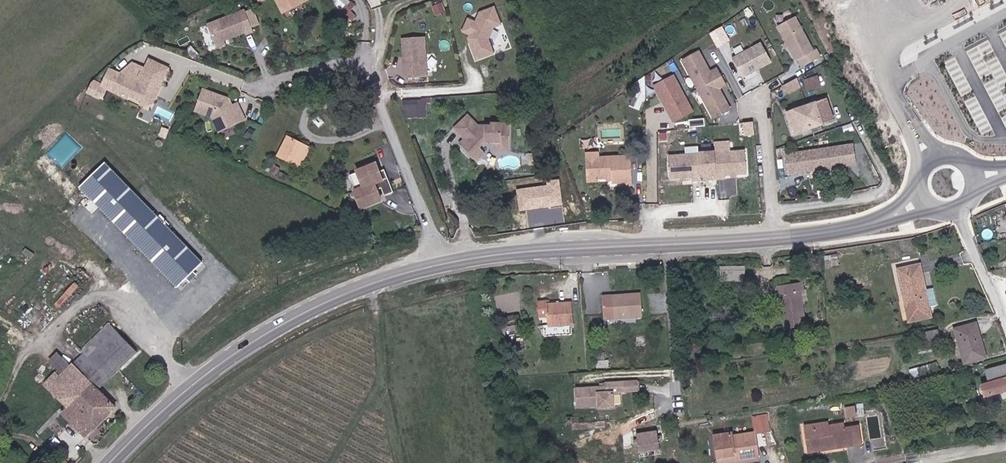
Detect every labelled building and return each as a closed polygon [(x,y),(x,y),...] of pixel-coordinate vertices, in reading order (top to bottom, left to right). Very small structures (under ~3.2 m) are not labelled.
[(271,1),(279,16),(307,0),(273,0),(271,1)] [(332,6),(344,19),(355,7),(348,0),(338,0),(332,6)] [(494,6),(478,12),(474,20),(468,18),(461,30),(470,38),(472,55),(476,61),(494,53),(494,49),(489,37),(494,27),(497,28),(501,23),(494,6)] [(243,10),(203,25),(212,48),(252,33),(243,10)] [(796,16),(776,26),(794,61),(813,51),(796,16)] [(424,38),(402,39),(405,79),(427,77),(424,38)] [(762,42),(733,56),(744,77),(772,63),(762,42)] [(700,50),(679,61),(712,121),(733,110),(721,88),(728,85),(717,66),(711,70),(700,50)] [(130,95),(140,99),(144,100),(150,98),(157,83),(161,85),(169,66),(148,57),(138,79),(120,71),(111,91),(129,99),(130,95)] [(643,75),(647,85),(671,75),(667,65),(643,75)] [(798,77),(784,83),(789,93),(803,86),(798,77)] [(675,78),(655,91),(677,125),(698,112),(675,78)] [(822,89),(818,79),(805,82),(808,93),(822,89)] [(150,98),(144,100),(140,99),(139,103),(151,108),(161,85),(157,83),(150,98)] [(227,102),(201,92),(193,112),(210,119),(216,134),(243,123),(235,106),(228,110),(226,106),(228,105),(227,102)] [(405,117),(428,116),(428,98),(405,99),(405,117)] [(792,109),(792,110),(785,113),(791,133),(799,131),(810,127),(811,132),(821,129),(820,124),(833,121),(826,98),(813,102),(792,109)] [(459,144),(467,151),(474,158),(485,147),(509,150),(512,124),(490,122),(490,125),(476,125),(465,115),(452,129),(463,139),(459,144)] [(756,121),(744,122),(744,134),(757,133),(756,121)] [(276,158),(293,166),(305,142),(288,134),(276,158)] [(700,155),(669,157),(671,179),(693,178),(694,181),(701,181),(701,177),(709,177),(709,180),(726,179),(726,176),(747,174),(746,151),(730,152),(729,140),(715,141),(716,152),(700,153),(700,155)] [(309,144),(305,142),(293,166),(297,168),(309,144)] [(852,142),(783,153),(786,176),(856,164),(852,142)] [(608,182),(612,182),(613,185),(623,184),(624,187),(633,186),(631,157),(600,159),(599,159),(599,153),(586,153),(587,161),(588,181),(588,183),(598,182),(598,180),(606,180),(608,178),(608,182)] [(377,162),(354,170),(360,188),(352,191),(360,211),(382,203),(375,184),(384,181),(377,162)] [(203,260),(103,163),(78,188),(179,285),(203,260)] [(515,189),(519,211),(562,205),(559,182),(515,189)] [(3,238),(9,229),(0,223),(0,236),(3,238)] [(920,264),(898,268),(902,284),(923,280),(920,264)] [(923,280),(902,284),(903,294),(907,294),(911,311),(907,312),(909,321),(931,317),(929,307),(925,289),(923,280)] [(800,283),(780,286),(783,303),(786,326),(807,323),(803,301),(807,300),(806,289),(801,290),(800,283)] [(936,305),(933,287),(925,289),(929,307),(936,305)] [(604,295),(605,305),(606,317),(644,315),(642,294),(614,295),(604,295)] [(546,303),(547,321),(548,324),(573,322),(573,319),(571,300),(546,303)] [(980,333),(977,322),(956,328),(965,363),(986,358),(981,338),(976,339),(975,334),(980,333)] [(942,343),(939,329),(917,333),(920,347),(942,343)] [(87,361),(76,371),(63,384),(58,378),(46,389),(71,414),(64,420),(86,442),(117,412),(101,396),(138,359),(111,330),(83,357),(87,361)] [(985,371),(987,382),(980,384),(983,395),(998,390),(1005,388),(1005,365),(985,371)] [(63,384),(76,371),(71,366),(58,378),(63,384)] [(616,407),(616,404),(621,404),(620,392),(623,392),(636,391),(636,381),(623,381),(595,383),(595,387),(578,388),(579,408),(602,406),(601,408),(616,407)] [(855,416),(854,407),(845,408),(847,417),(855,416)] [(769,432),(767,416),(751,419),(753,433),(769,432)] [(827,425),(827,423),(805,427),(809,449),(830,445),(830,449),(860,444),(857,427),(842,430),(841,423),(827,425)] [(659,450),(657,432),(636,435),(639,453),(659,450)] [(715,457),(733,455),(734,461),(756,458),(752,434),(728,436),(728,434),(712,436),(715,457)] [(734,461),(733,455),(715,457),(716,462),(720,462),(734,461)]
